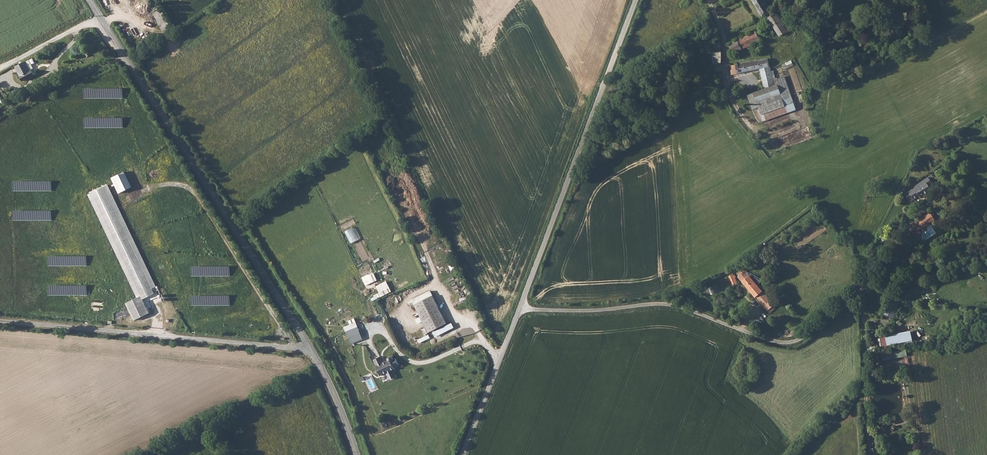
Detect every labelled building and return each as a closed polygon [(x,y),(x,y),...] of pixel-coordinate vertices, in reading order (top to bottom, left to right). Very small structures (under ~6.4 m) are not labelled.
[(764,15),(767,13),(772,11),(765,0),(754,0),(764,15)] [(155,12),(163,33),(172,30),(163,9),(155,12)] [(772,11),(767,13),(780,35),(784,33),(786,36),(790,34),(787,30),(793,27),(786,16),(781,19),(775,9),(772,11)] [(757,30),(730,43),(734,52),(747,46),(750,52),(753,52),(753,51),(757,48),(755,45),(752,47),(752,43),(761,39),(757,30)] [(716,51),(713,52),(714,63),(722,62),(722,50),(716,51)] [(768,58),(730,65),(732,75),(760,69),(764,89),(775,84),(771,71),(768,58)] [(26,63),(16,67),(23,81),(34,76),(32,71),(33,71),(33,69),(30,61),(26,63)] [(7,88),(16,82),(9,70),(0,76),(0,77),(7,88)] [(764,89),(753,93),(764,121),(788,113),(786,106),(777,84),(775,84),(764,89)] [(123,172),(111,178),(118,194),(131,187),(123,172)] [(918,185),(909,191),(912,196),(914,199),(920,195),(921,196),(932,190),(930,186),(933,184),(929,177),(917,184),(918,185)] [(153,293),(106,184),(86,193),(135,297),(124,303),(134,320),(150,312),(142,299),(153,293)] [(931,213),(911,225),(916,233),(936,221),(931,213)] [(352,243),(362,238),(355,226),(345,232),(352,243)] [(745,266),(744,267),(738,273),(740,275),(739,276),(766,308),(770,312),(775,307),(769,303),(771,301),(758,285),(761,280),(755,276),(747,273),(745,270),(747,269),(747,268),(746,267),(745,266)] [(374,272),(363,277),(366,285),(378,280),(374,272)] [(734,274),(728,276),(733,286),(738,283),(734,274)] [(387,281),(377,286),(380,293),(372,298),(373,300),(392,291),(387,281)] [(432,296),(414,305),(428,333),(446,323),(432,296)] [(894,317),(900,303),(889,299),(884,314),(894,317)] [(362,339),(353,318),(348,320),(350,325),(344,327),(351,344),(362,339)] [(888,345),(913,340),(912,330),(886,335),(888,345)] [(420,344),(431,338),(429,333),(417,339),(420,344)] [(886,337),(878,338),(880,348),(888,346),(886,337)] [(380,356),(374,360),(377,366),(376,366),(380,375),(386,373),(389,379),(395,376),(392,370),(394,369),(394,367),(399,365),(396,358),(393,359),(393,358),(392,357),(391,356),(390,357),(389,357),(388,358),(388,359),(388,360),(383,363),(380,356)]
